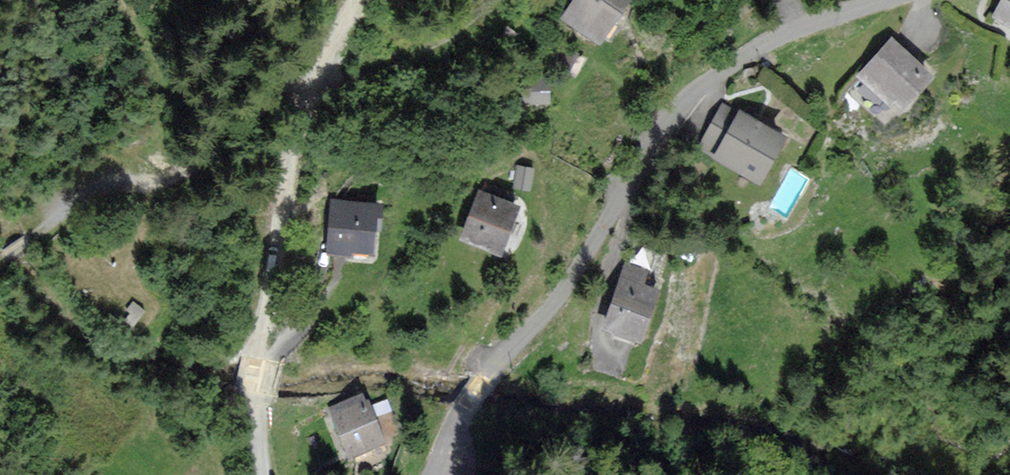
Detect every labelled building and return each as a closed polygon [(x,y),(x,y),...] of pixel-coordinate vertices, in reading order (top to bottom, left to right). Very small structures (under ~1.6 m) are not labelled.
[(566,18),(599,40),(625,0),(578,0),(566,18)] [(996,14),(1009,21),(1009,0),(1004,0),(996,14)] [(931,78),(891,42),(864,72),(904,108),(931,78)] [(781,139),(723,106),(701,146),(759,178),(781,139)] [(532,170),(518,168),(515,187),(529,189),(532,170)] [(517,207),(482,194),(466,234),(502,248),(517,207)] [(380,205),(333,200),(328,252),(346,253),(346,248),(371,251),(373,227),(378,227),(380,205)] [(645,271),(628,266),(608,327),(641,338),(656,292),(640,286),(645,271)] [(381,441),(365,397),(332,409),(348,453),(381,441)]
